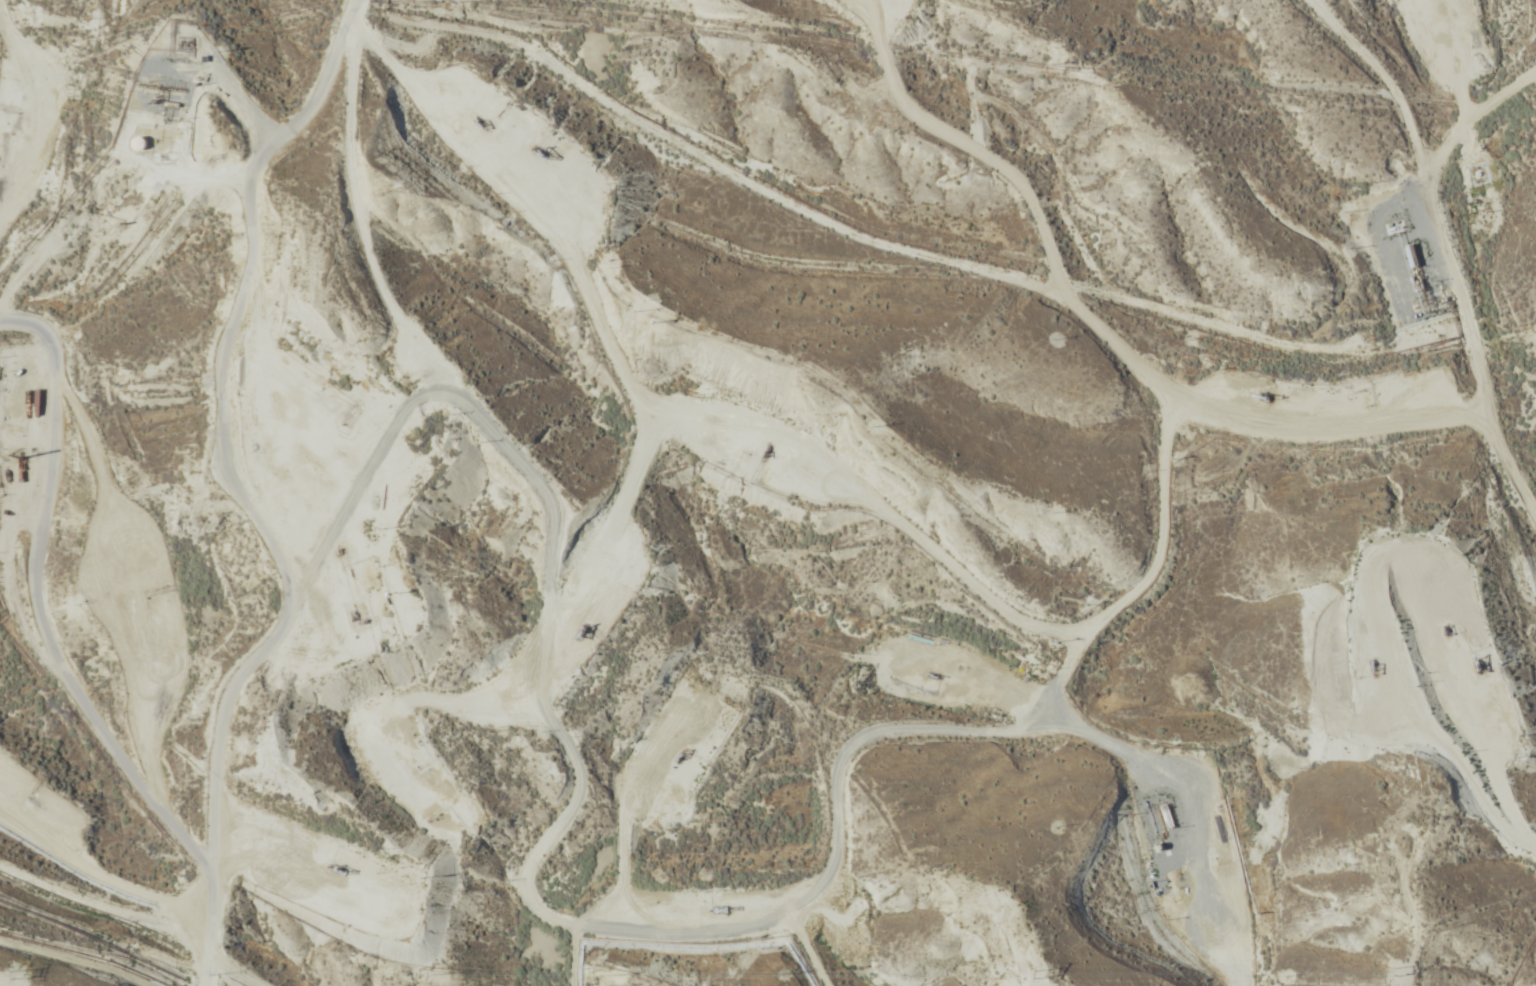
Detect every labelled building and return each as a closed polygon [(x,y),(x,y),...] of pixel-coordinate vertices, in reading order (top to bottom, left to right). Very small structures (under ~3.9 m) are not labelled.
[(1404,249),(1411,269),(1418,266),(1410,247),(1404,249)]
